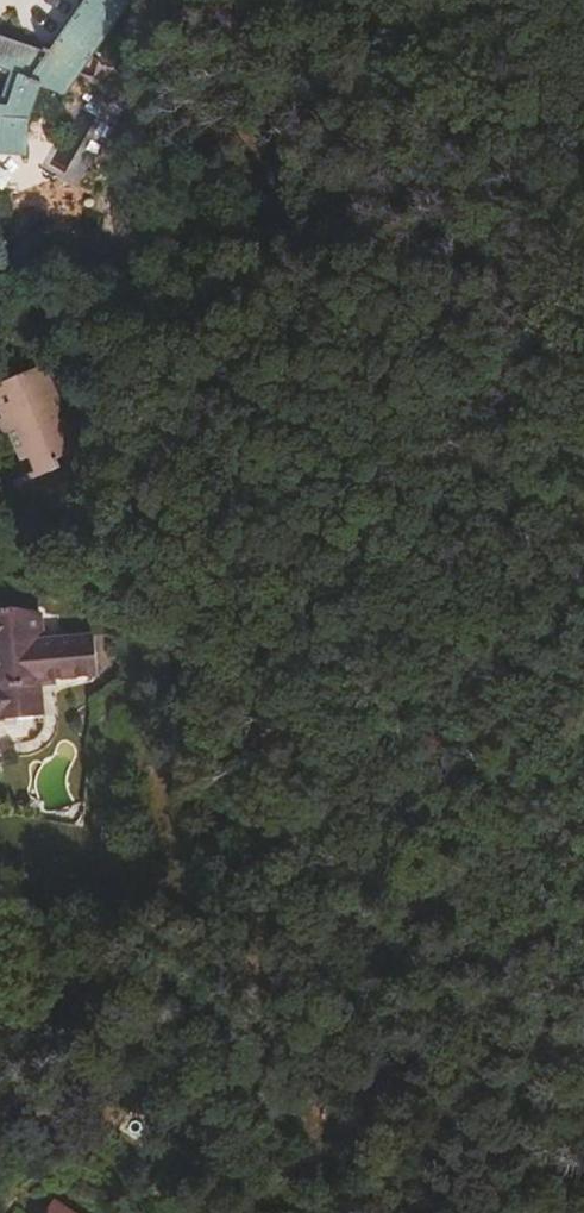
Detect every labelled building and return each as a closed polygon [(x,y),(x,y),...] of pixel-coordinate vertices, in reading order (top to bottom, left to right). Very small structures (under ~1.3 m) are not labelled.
[(19,164),(22,133),(34,96),(60,105),(74,82),(88,87),(92,70),(87,65),(127,8),(117,0),(87,0),(66,28),(42,61),(0,44),(0,163),(19,164)] [(83,132),(65,179),(85,186),(102,140),(83,132)] [(30,715),(26,678),(79,671),(76,631),(19,638),(18,610),(2,602),(0,602),(0,719),(30,715)] [(48,1201),(40,1212),(65,1212),(48,1201)]
